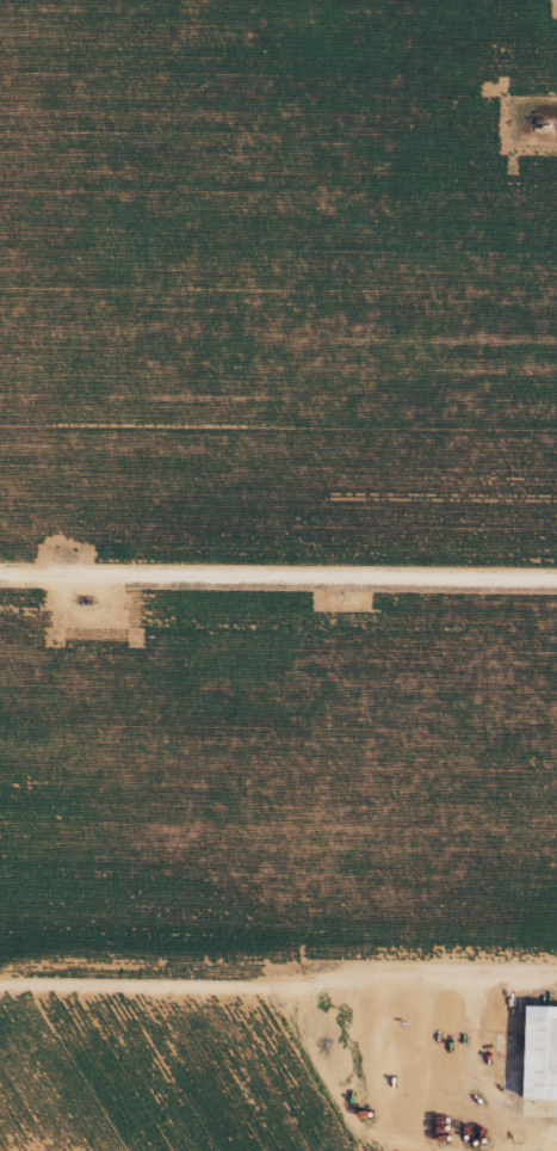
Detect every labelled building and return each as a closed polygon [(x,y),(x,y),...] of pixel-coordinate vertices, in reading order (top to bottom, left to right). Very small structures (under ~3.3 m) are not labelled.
[(556,1100),(556,1007),(520,1006),(518,1099),(556,1100)]
